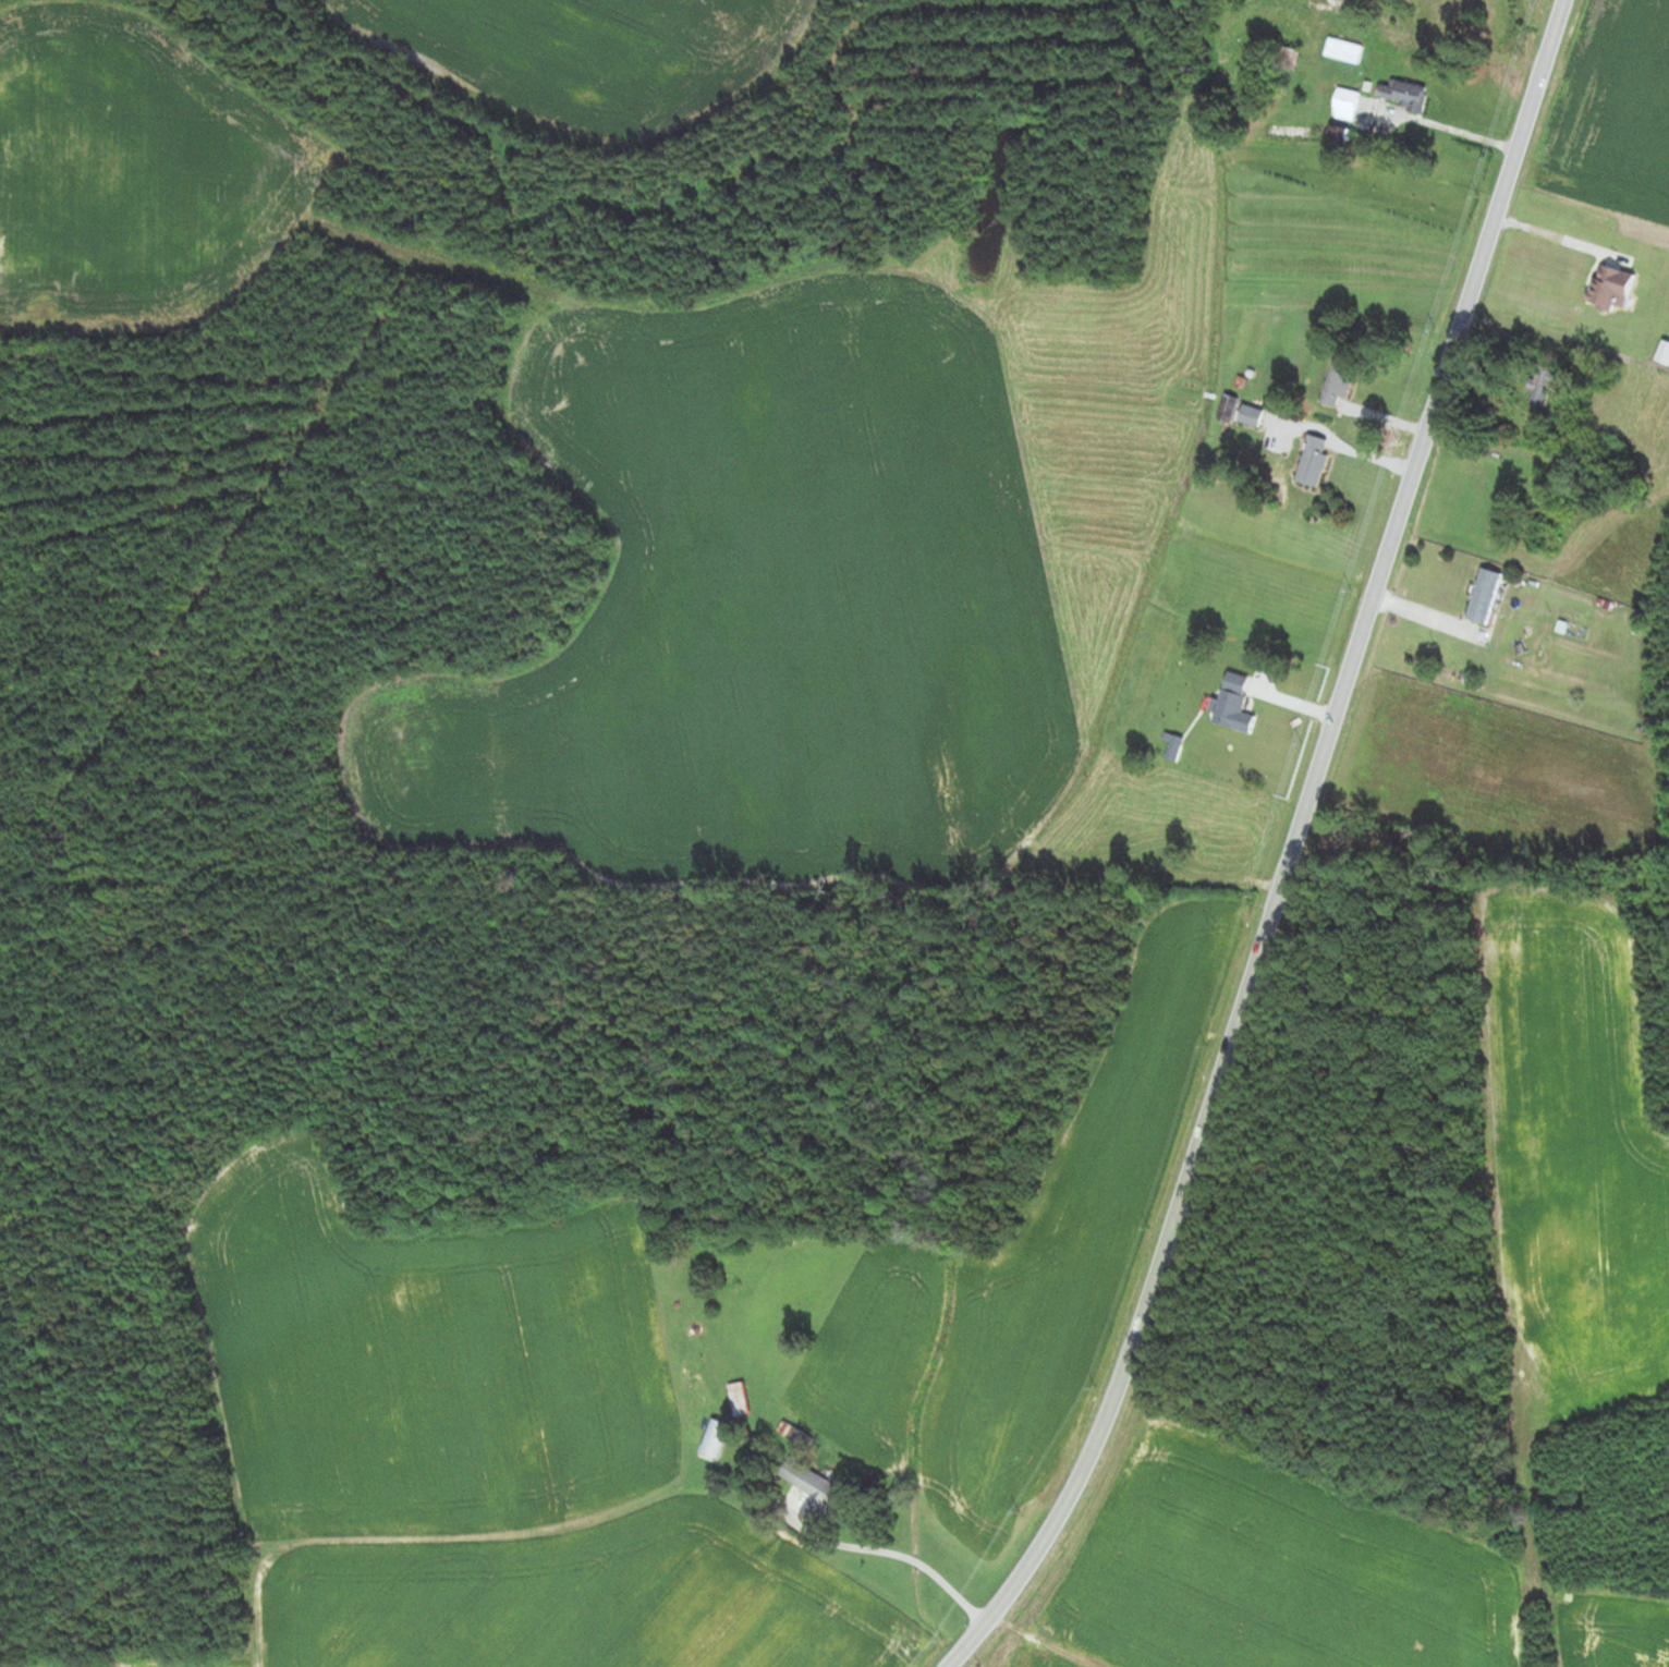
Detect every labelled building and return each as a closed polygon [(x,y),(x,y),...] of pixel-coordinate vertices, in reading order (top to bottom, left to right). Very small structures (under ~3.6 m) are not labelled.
[(1325,56),(1358,64),(1362,46),(1329,38),(1325,56)] [(1301,51),(1281,46),(1276,68),(1296,72),(1301,51)] [(1428,88),(1389,78),(1387,86),(1380,84),(1376,100),(1422,112),(1428,88)] [(1332,115),(1351,122),(1360,95),(1341,89),(1332,115)] [(1335,409),(1340,398),(1343,399),(1355,370),(1335,362),(1319,402),(1335,409)] [(1561,389),(1565,371),(1534,365),(1526,402),(1546,406),(1550,386),(1561,389)] [(1237,422),(1258,428),(1263,411),(1242,404),(1237,422)] [(1318,487),(1328,440),(1306,435),(1296,483),(1318,487)] [(1466,619),(1486,625),(1501,575),(1481,568),(1466,619)] [(1250,679),(1226,672),(1214,713),(1215,713),(1212,723),(1250,734),(1255,716),(1240,712),(1250,679)] [(727,1385),(733,1418),(749,1415),(743,1381),(727,1385)] [(716,1464),(730,1425),(710,1418),(696,1457),(716,1464)] [(811,1441),(789,1425),(782,1435),(804,1450),(811,1441)] [(827,1530),(847,1490),(786,1460),(778,1477),(810,1493),(799,1516),(827,1530)]
